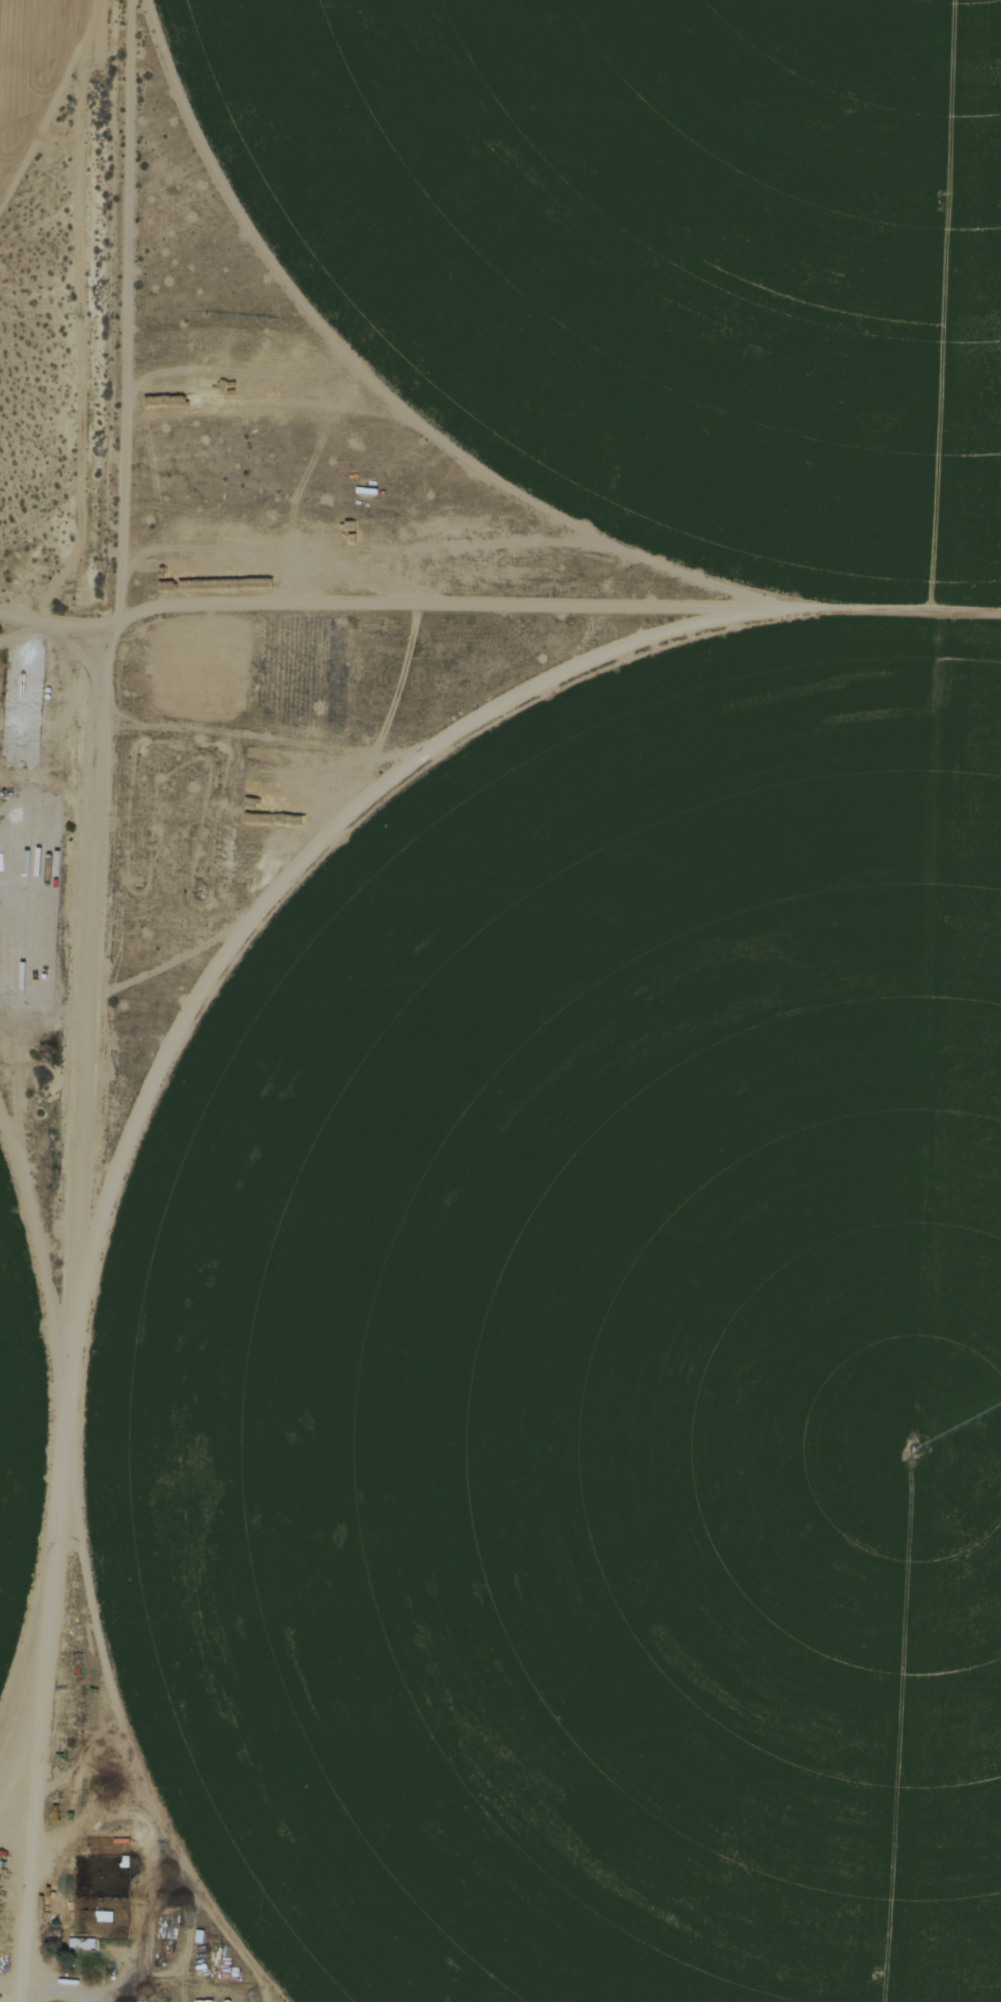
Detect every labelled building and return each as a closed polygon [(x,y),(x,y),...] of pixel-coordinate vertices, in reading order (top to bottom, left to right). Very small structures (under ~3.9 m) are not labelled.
[(95,1937),(67,1937),(67,1947),(95,1947),(95,1937)]
